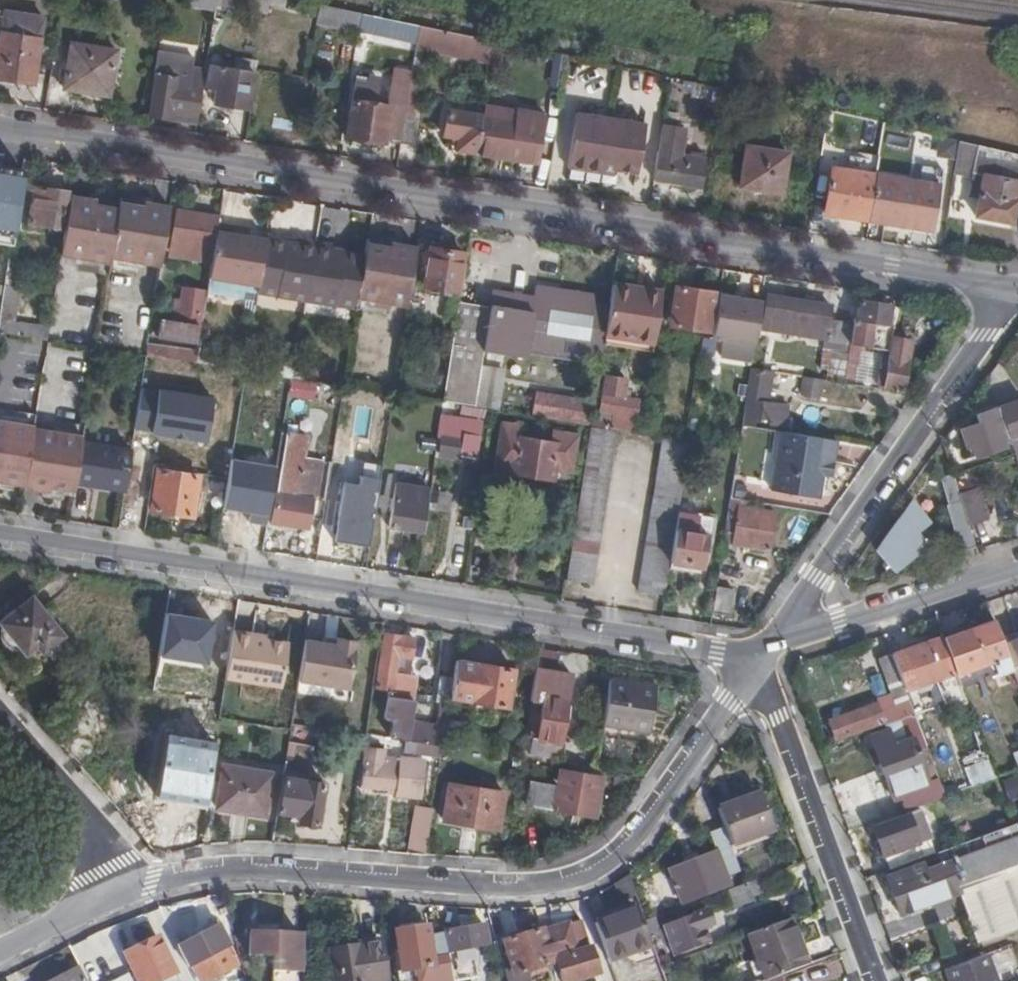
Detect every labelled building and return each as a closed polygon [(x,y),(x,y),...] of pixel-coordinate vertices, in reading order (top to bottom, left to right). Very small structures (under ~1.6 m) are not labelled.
[(190,5),(216,9),(217,5),(218,0),(191,0),(190,5)] [(217,5),(268,13),(269,6),(269,0),(218,0),(217,5)] [(269,6),(282,9),(284,0),(269,0),(269,6)] [(321,4),(317,26),(369,35),(372,15),(321,4)] [(34,82),(44,16),(4,10),(0,40),(0,77),(34,82)] [(372,15),(369,35),(417,45),(421,25),(372,15)] [(490,63),(493,40),(421,25),(417,45),(416,52),(424,53),(490,63)] [(116,51),(73,43),(66,88),(109,95),(116,51)] [(182,120),(198,122),(202,101),(207,68),(194,66),(195,55),(158,49),(157,54),(154,74),(157,75),(150,115),(182,120)] [(424,53),(416,52),(413,72),(407,116),(408,116),(419,117),(422,98),(417,97),(424,53)] [(258,60),(238,57),(236,69),(256,72),(257,70),(258,60)] [(216,103),(250,109),(256,72),(236,69),(214,65),(211,85),(218,86),(216,103)] [(347,135),(402,144),(407,116),(413,72),(396,69),(390,107),(377,105),(381,77),(369,75),(367,83),(357,81),(347,135)] [(690,96),(719,100),(721,87),(693,82),(690,96)] [(732,101),(733,90),(721,87),(719,100),(732,101)] [(483,115),(477,152),(497,155),(540,162),(541,156),(546,117),(484,107),(483,115)] [(457,150),(477,153),(477,152),(483,115),(449,110),(445,136),(458,138),(457,150)] [(679,112),(664,110),(662,125),(676,127),(679,112)] [(604,167),(615,169),(638,173),(646,124),(578,113),(570,166),(603,172),(604,167)] [(419,117),(408,116),(403,143),(415,145),(419,117)] [(676,127),(662,125),(654,180),(700,186),(704,158),(680,154),(684,128),(676,127)] [(551,169),(564,171),(570,134),(557,132),(551,169)] [(940,135),(931,133),(927,156),(956,163),(960,140),(940,135)] [(960,140),(956,163),(954,172),(972,176),(970,188),(981,190),(976,216),(1012,222),(1017,195),(1017,153),(960,140)] [(747,145),(741,187),(781,194),(787,152),(747,145)] [(877,172),(906,175),(908,164),(879,160),(877,172)] [(869,219),(924,228),(935,164),(920,162),(917,178),(906,175),(877,172),(869,219)] [(935,164),(924,228),(932,229),(943,165),(935,164)] [(12,236),(23,169),(0,165),(0,234),(12,236)] [(826,213),(869,219),(877,172),(833,167),(826,213)] [(47,192),(36,191),(31,222),(62,227),(67,193),(47,190),(47,192)] [(85,198),(70,196),(61,256),(77,259),(85,198)] [(111,264),(112,257),(120,203),(85,198),(77,259),(111,264)] [(171,207),(121,199),(120,203),(112,257),(162,266),(171,207)] [(218,225),(219,217),(179,210),(173,250),(179,250),(179,245),(214,250),(218,225)] [(260,285),(267,240),(246,238),(232,235),(233,227),(218,225),(214,250),(209,278),(260,285)] [(247,229),(233,227),(232,235),(246,238),(247,229)] [(260,285),(259,292),(308,300),(317,241),(286,236),(285,243),(267,240),(260,285)] [(417,247),(367,239),(365,255),(358,297),(409,306),(417,247)] [(333,244),(317,241),(308,300),(357,308),(358,297),(365,255),(332,250),(333,244)] [(460,303),(461,290),(457,290),(463,253),(433,248),(433,251),(426,250),(424,262),(430,262),(426,286),(450,289),(446,313),(458,316),(460,303)] [(9,257),(5,286),(14,288),(19,258),(9,257)] [(260,285),(209,278),(208,290),(257,299),(259,292),(260,285)] [(664,291),(615,284),(612,304),(606,343),(655,351),(664,291)] [(47,340),(49,329),(13,323),(18,288),(14,288),(5,286),(0,315),(0,332),(47,340)] [(494,289),(491,304),(537,311),(530,352),(600,364),(606,343),(612,304),(594,302),(596,295),(536,286),(535,295),(494,289)] [(714,292),(677,286),(670,324),(708,330),(714,292)] [(199,341),(208,290),(185,287),(179,324),(162,322),(160,335),(199,341)] [(749,300),(724,296),(716,338),(757,345),(765,296),(750,294),(749,300)] [(851,344),(854,322),(829,318),(831,306),(768,297),(763,328),(815,337),(814,346),(824,348),(821,368),(830,369),(829,379),(845,382),(845,378),(846,378),(851,344)] [(893,330),(892,330),(877,328),(877,322),(889,323),(892,304),(861,299),(857,318),(856,318),(852,344),(864,345),(888,347),(893,330)] [(492,308),(460,303),(458,316),(443,400),(475,406),(484,351),(492,308)] [(537,311),(491,304),(492,308),(484,351),(529,358),(530,352),(537,311)] [(881,382),(904,386),(912,339),(893,336),(891,353),(886,352),(884,364),(879,364),(876,381),(881,382)] [(196,363),(198,350),(150,343),(148,356),(196,363)] [(851,344),(846,378),(857,380),(864,345),(852,344),(851,344)] [(248,361),(246,371),(295,379),(296,369),(248,361)] [(296,369),(295,379),(305,381),(307,368),(297,367),(296,369)] [(754,368),(752,380),(762,382),(764,370),(754,368)] [(618,430),(633,432),(638,400),(624,397),(626,379),(608,376),(605,391),(603,410),(615,412),(615,420),(614,430),(618,430)] [(823,383),(805,380),(802,396),(818,398),(823,394),(823,383)] [(211,397),(141,386),(133,431),(203,442),(211,397)] [(605,391),(598,390),(595,409),(603,410),(605,391)] [(543,416),(547,396),(539,395),(535,417),(543,418),(543,416)] [(551,397),(547,396),(543,416),(590,423),(593,403),(551,397)] [(748,400),(744,425),(754,427),(755,417),(777,419),(779,405),(748,400)] [(999,408),(1000,410),(1010,440),(1017,438),(1017,402),(999,408)] [(452,419),(454,404),(444,403),(441,418),(452,419)] [(1012,444),(1010,440),(1000,410),(981,416),(982,424),(963,431),(968,446),(973,445),(977,456),(1012,444)] [(598,417),(596,427),(614,430),(615,420),(598,417)] [(441,418),(439,434),(444,434),(442,451),(474,455),(479,423),(452,419),(441,418)] [(33,430),(34,426),(0,421),(0,481),(24,485),(33,430)] [(520,426),(503,423),(495,469),(555,479),(558,462),(573,465),(577,436),(555,432),(553,445),(519,439),(520,426)] [(592,427),(568,579),(594,583),(618,430),(614,430),(596,427),(592,427)] [(24,489),(73,495),(75,479),(82,440),(82,436),(33,430),(24,485),(24,489)] [(833,475),(838,440),(784,432),(775,491),(820,498),(822,485),(824,473),(833,475)] [(273,517),(272,523),(308,528),(313,496),(317,496),(322,462),(303,459),(306,436),(286,433),(281,467),(273,517)] [(640,590),(667,594),(672,562),(682,501),(690,441),(686,441),(664,438),(658,479),(640,590)] [(75,479),(126,488),(133,447),(82,440),(75,479)] [(281,467),(230,459),(222,509),(273,517),(281,467)] [(199,476),(159,470),(153,510),(193,516),(199,476)] [(824,473),(822,485),(832,485),(833,475),(824,473)] [(956,532),(963,556),(977,552),(968,524),(960,496),(954,475),(946,477),(954,505),(951,506),(958,530),(956,532)] [(358,484),(342,482),(334,542),(369,547),(379,479),(359,476),(358,484)] [(392,525),(424,530),(431,488),(398,484),(392,525)] [(960,496),(968,524),(986,518),(978,491),(960,496)] [(741,508),(742,499),(733,497),(726,541),(770,548),(776,513),(741,508)] [(929,521),(912,499),(876,549),(895,571),(928,544),(918,531),(929,521)] [(702,504),(682,501),(672,562),(705,567),(711,533),(698,531),(702,504)] [(718,585),(714,611),(730,614),(735,587),(718,585)] [(31,597),(2,622),(6,628),(3,632),(2,636),(3,639),(5,642),(8,646),(13,648),(19,648),(21,646),(27,652),(36,645),(43,652),(47,648),(55,658),(66,648),(59,638),(63,635),(31,597)] [(212,621),(165,613),(157,658),(204,666),(212,621)] [(1004,643),(995,620),(971,629),(983,663),(994,659),(999,673),(1013,669),(1004,643)] [(255,635),(234,631),(227,678),(284,687),(291,644),(267,640),(255,638),(255,635)] [(412,656),(415,638),(386,633),(378,687),(391,689),(387,717),(396,718),(393,739),(444,746),(445,741),(448,719),(449,713),(450,704),(454,679),(442,677),(437,702),(441,702),(439,712),(437,725),(410,722),(416,676),(397,673),(399,654),(412,656)] [(306,640),(300,681),(339,687),(346,638),(327,636),(326,639),(326,643),(314,642),(306,640)] [(963,687),(944,636),(905,651),(917,686),(942,678),(947,693),(963,687)] [(1004,643),(1013,669),(1017,683),(1017,638),(1004,643)] [(917,686),(905,651),(894,655),(906,689),(917,686)] [(884,722),(886,726),(888,725),(901,721),(916,715),(906,689),(894,655),(893,653),(880,659),(896,705),(881,710),(878,703),(831,720),(837,739),(884,722)] [(515,670),(458,661),(452,697),(474,700),(473,712),(491,715),(493,703),(509,706),(515,670)] [(437,664),(422,662),(420,674),(435,677),(437,664)] [(571,676),(539,671),(537,690),(546,691),(546,697),(541,697),(532,754),(565,759),(568,741),(562,740),(571,676)] [(656,687),(612,680),(606,726),(649,732),(656,687)] [(873,737),(900,812),(945,796),(916,715),(901,721),(908,739),(894,744),(889,730),(873,737)] [(445,741),(461,743),(464,722),(448,719),(445,741)] [(888,725),(889,730),(894,744),(908,739),(901,721),(888,725)] [(306,726),(294,724),(292,729),(290,741),(302,744),(306,726)] [(214,740),(166,732),(155,798),(203,806),(214,740)] [(290,741),(278,812),(294,814),(300,814),(299,822),(299,823),(318,825),(325,783),(305,780),(311,745),(302,744),(290,741)] [(431,757),(370,748),(364,786),(402,791),(402,798),(425,801),(431,757)] [(970,784),(994,774),(987,756),(962,765),(970,784)] [(272,773),(224,766),(217,809),(264,816),(272,773)] [(596,814),(603,774),(599,774),(562,768),(559,787),(531,783),(528,805),(596,814)] [(505,793),(450,783),(444,820),(499,829),(505,793)] [(736,803),(719,809),(726,830),(732,846),(772,830),(758,788),(734,796),(736,803)] [(412,852),(427,853),(434,810),(419,808),(412,852)] [(875,826),(890,868),(936,852),(920,809),(875,826)] [(1012,825),(943,849),(948,861),(931,868),(929,861),(892,874),(907,914),(962,895),(958,881),(1017,860),(1017,823),(1012,825)] [(727,879),(741,873),(732,846),(726,830),(713,835),(718,852),(671,870),(683,903),(729,887),(727,879)] [(962,895),(982,888),(1017,875),(1017,860),(958,881),(962,895)] [(792,883),(787,870),(745,885),(729,891),(736,909),(754,902),(753,897),(792,883)] [(998,935),(1017,928),(1017,875),(982,888),(998,935)] [(621,883),(617,886),(623,903),(638,897),(631,876),(621,883)] [(962,895),(980,942),(998,935),(982,888),(962,895)] [(638,909),(595,924),(609,963),(651,947),(638,909)] [(666,926),(674,952),(675,955),(710,942),(705,928),(713,925),(707,910),(666,926)] [(647,920),(653,939),(662,936),(656,917),(647,920)] [(807,966),(790,919),(748,934),(765,980),(781,975),(807,966)] [(506,943),(513,968),(506,970),(509,980),(581,980),(601,975),(584,924),(575,927),(573,923),(550,932),(548,929),(506,943)] [(485,925),(444,932),(445,935),(448,952),(489,943),(485,925)] [(178,946),(188,965),(192,964),(201,980),(208,980),(238,965),(218,927),(178,946)] [(399,973),(419,969),(421,980),(454,980),(449,958),(448,952),(445,935),(430,937),(429,928),(394,932),(399,973)] [(301,935),(251,932),(250,954),(272,955),(272,970),(300,972),(301,935)] [(157,939),(124,956),(138,980),(179,980),(157,939)] [(381,940),(365,942),(365,946),(331,950),(336,980),(388,980),(381,940)] [(659,957),(662,965),(677,960),(675,955),(674,952),(659,957)] [(950,980),(997,980),(987,955),(946,970),(950,980)] [(126,966),(93,980),(134,980),(126,966)] [(80,967),(55,980),(87,980),(80,967)]
